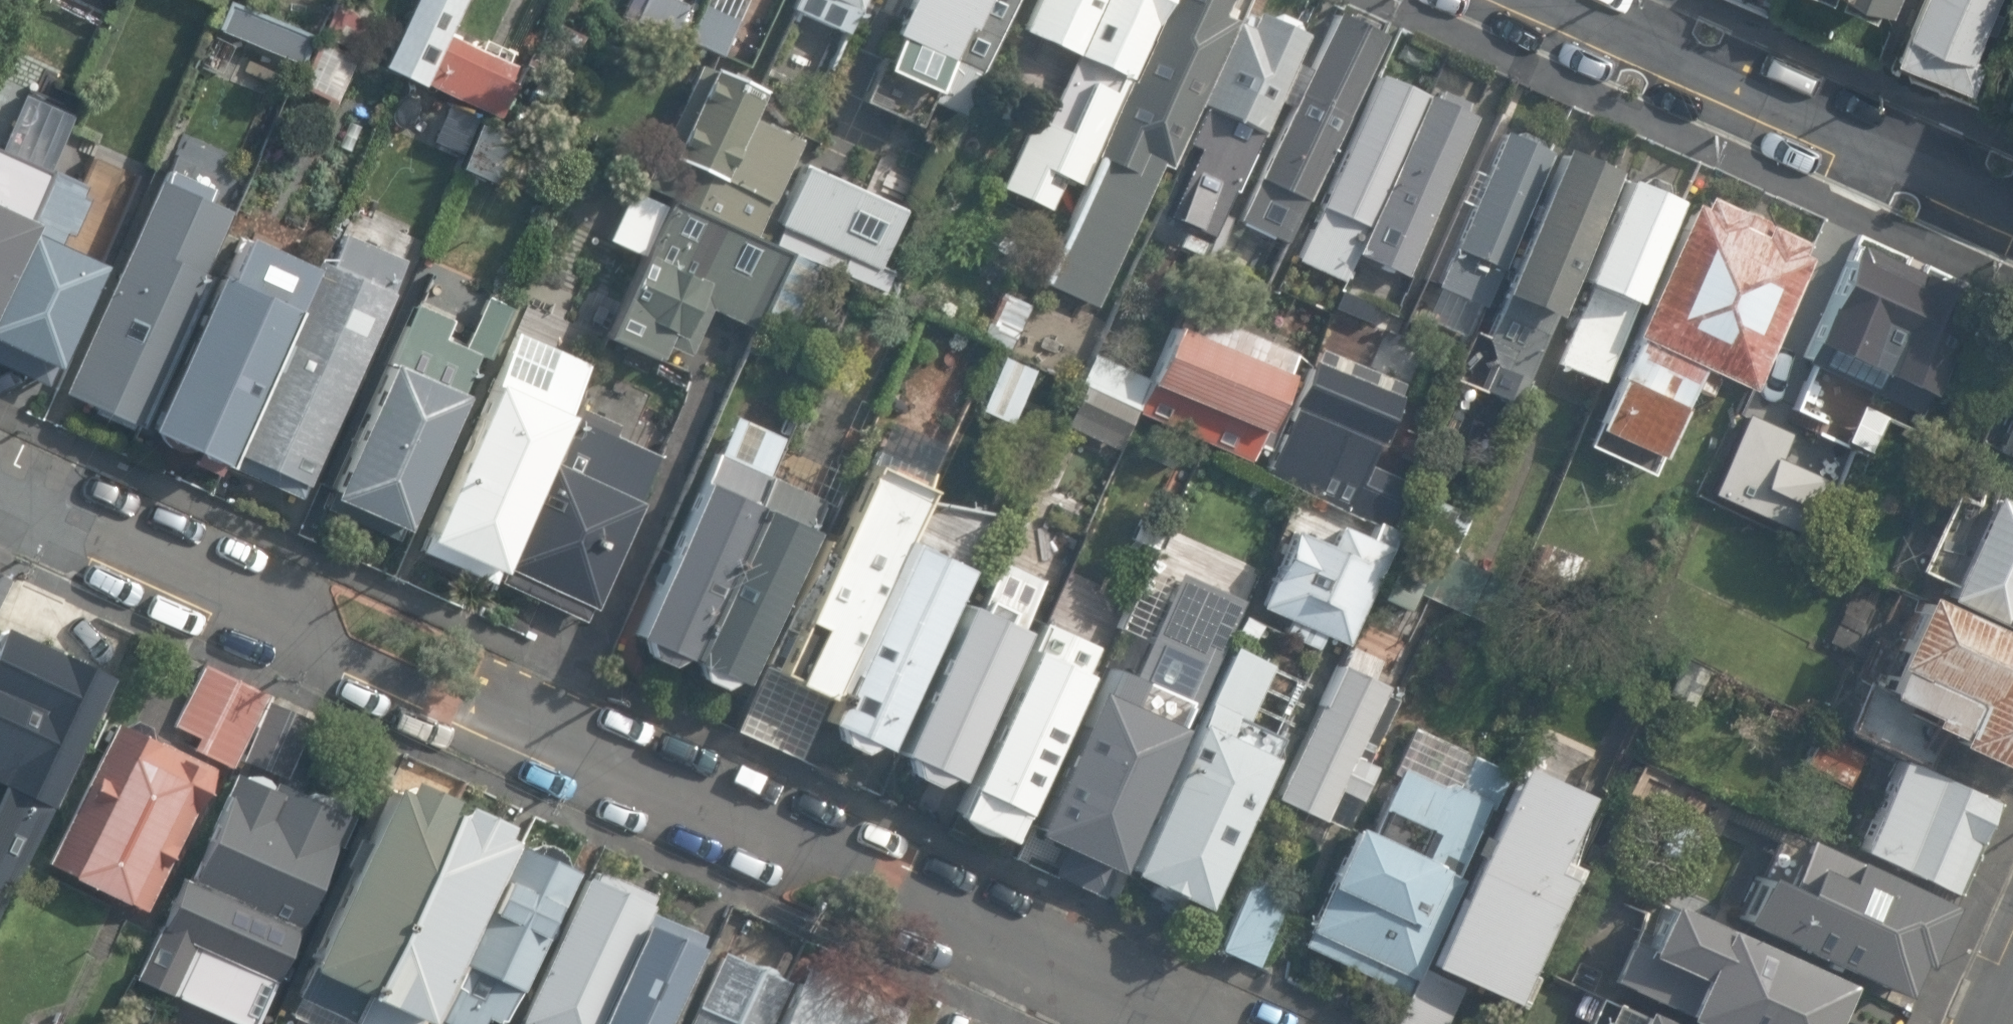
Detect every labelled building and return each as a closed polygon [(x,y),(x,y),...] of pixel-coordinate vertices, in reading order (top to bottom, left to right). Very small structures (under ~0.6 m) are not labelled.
[(246,0),(244,0),(232,27),(315,63),(326,34),(246,0)] [(389,64),(511,115),(532,66),(452,31),(465,0),(417,0),(389,64)] [(788,2),(820,16),(803,54),(830,65),(858,0),(789,0),(788,2)] [(854,102),(919,131),(929,108),(959,121),(1013,0),(899,0),(854,102)] [(1013,34),(1088,68),(1039,172),(1079,190),(1168,0),(1029,0),(1013,34)] [(1043,275),(1093,299),(1154,165),(1166,171),(1179,142),(1235,14),(1218,6),(1220,0),(1173,0),(1043,275)] [(1896,42),(1975,77),(1987,48),(1978,44),(1997,0),(1914,0),(1896,42)] [(1377,27),(1328,5),(1215,253),(1264,275),(1377,27)] [(1240,6),(1235,14),(1179,142),(1187,148),(1159,211),(1211,236),(1301,32),(1290,26),(1288,14),(1271,7),(1257,12),(1240,6)] [(761,91),(696,62),(614,243),(643,256),(605,340),(670,369),(697,310),(753,335),(759,320),(789,333),(817,271),(866,293),(901,214),(791,165),(802,141),(749,118),(761,91)] [(1425,90),(1375,68),(1295,248),(1345,270),(1356,244),(1425,90)] [(1472,111),(1425,90),(1356,244),(1404,265),(1472,111)] [(1556,146),(1508,124),(1436,284),(1484,306),(1556,146)] [(1619,171),(1566,147),(1462,376),(1516,400),(1619,171)] [(235,201),(158,167),(64,383),(140,416),(209,260),(235,201)] [(1681,199),(1629,176),(1546,363),(1597,386),(1681,199)] [(1814,244),(1698,194),(1596,428),(1663,457),(1701,371),(1749,391),(1814,244)] [(0,212),(0,286),(28,224),(0,212)] [(33,226),(0,299),(0,342),(53,366),(103,257),(33,226)] [(209,260),(140,416),(223,452),(309,257),(239,227),(222,266),(209,260)] [(1979,302),(1855,250),(1819,341),(1940,391),(1979,302)] [(403,288),(337,259),(247,460),(313,489),(403,288)] [(463,315),(425,298),(337,493),(413,527),(490,355),(452,339),(463,315)] [(605,370),(521,332),(431,530),(515,568),(605,370)] [(1290,379),(1169,332),(1146,391),(1267,438),(1290,379)] [(1408,390),(1321,350),(1267,469),(1393,527),(1415,480),(1375,462),(1408,390)] [(1034,371),(1001,354),(974,412),(1006,427),(1034,371)] [(1114,405),(1080,389),(1071,413),(1100,429),(1114,405)] [(670,454),(585,415),(515,568),(598,609),(670,454)] [(763,474),(721,455),(640,639),(681,657),(763,474)] [(924,480),(871,455),(761,687),(814,712),(924,480)] [(763,474),(681,657),(742,684),(824,500),(763,474)] [(2000,493),(1952,596),(2012,624),(2012,499),(2000,493)] [(1392,553),(1303,512),(1261,601),(1349,642),(1392,553)] [(961,569),(900,542),(819,722),(879,750),(961,569)] [(1197,568),(1155,549),(1118,636),(1158,654),(1197,568)] [(971,609),(958,603),(886,760),(945,786),(1039,580),(994,559),(971,609)] [(1915,590),(1872,684),(1919,705),(1915,715),(1947,729),(1944,737),(2008,766),(2012,755),(2012,634),(1915,590)] [(0,621),(0,905),(106,668),(0,621)] [(1091,652),(1037,626),(952,805),(1005,831),(1091,652)] [(1154,665),(1111,644),(1023,827),(1113,870),(1181,729),(1133,706),(1154,665)] [(262,684),(203,656),(170,725),(229,753),(262,684)] [(1403,697),(1335,664),(1271,794),(1325,821),(1337,795),(1360,805),(1381,763),(1373,759),(1403,697)] [(1239,712),(1206,697),(1127,869),(1208,906),(1278,755),(1229,733),(1239,712)] [(209,760),(115,714),(47,851),(142,898),(209,760)] [(1455,784),(1397,760),(1368,826),(1346,816),(1296,933),(1409,981),(1504,759),(1472,745),(1455,784)] [(2006,800),(1907,756),(1870,846),(1965,891),(2006,800)] [(1510,759),(1398,1023),(1446,1023),(1465,978),(1518,1000),(1575,864),(1549,853),(1577,786),(1510,759)] [(337,808),(231,762),(165,916),(271,961),(337,808)] [(447,790),(395,766),(307,959),(360,983),(447,790)] [(447,790),(360,983),(418,1009),(506,816),(447,790)] [(1947,902),(1790,831),(1747,923),(1905,994),(1947,902)] [(510,832),(428,1023),(480,1023),(486,1010),(501,1016),(569,857),(510,832)] [(579,865),(507,1023),(582,1023),(642,893),(579,865)] [(1295,892),(1252,873),(1218,947),(1261,967),(1295,892)] [(642,893),(582,1023),(651,1023),(699,919),(642,893)] [(1666,901),(1645,949),(1693,971),(1673,1014),(1697,1023),(1827,1023),(1846,981),(1666,901)] [(719,946),(687,1023),(756,1023),(778,971),(719,946)] [(799,976),(779,1023),(895,1023),(898,1017),(799,976)] [(1615,998),(1604,1023),(1675,1023),(1615,998)]
